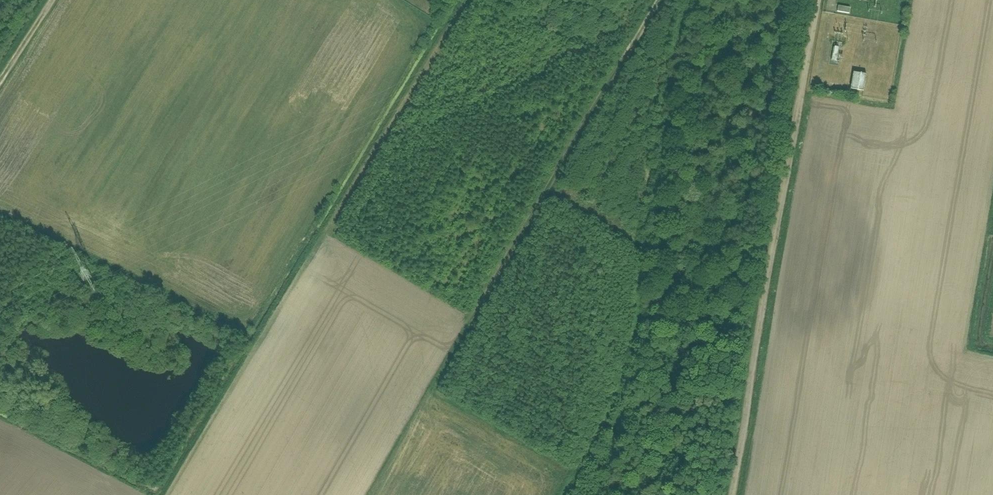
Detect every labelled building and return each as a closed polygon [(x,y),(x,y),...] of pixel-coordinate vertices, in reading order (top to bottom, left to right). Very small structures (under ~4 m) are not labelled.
[(830,64),(838,66),(842,43),(834,42),(830,64)] [(864,92),(866,75),(853,73),(851,90),(864,92)]
